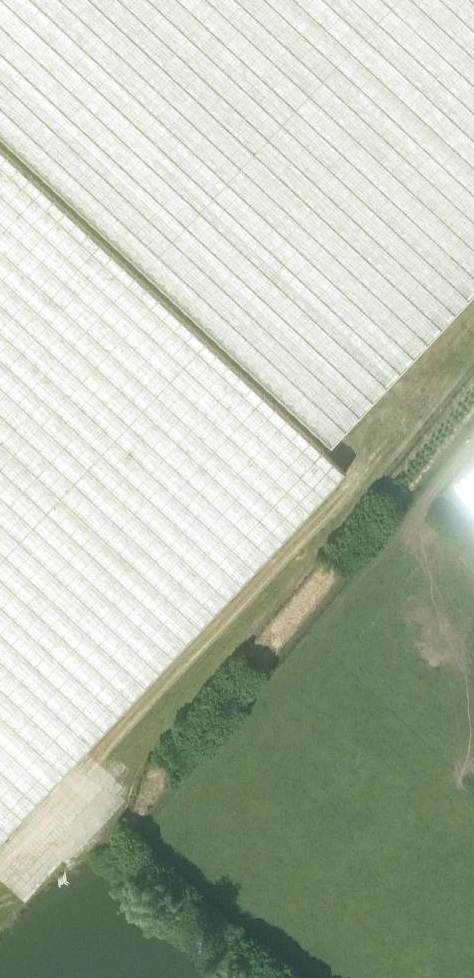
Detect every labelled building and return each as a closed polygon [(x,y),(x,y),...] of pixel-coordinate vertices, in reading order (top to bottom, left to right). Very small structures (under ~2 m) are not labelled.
[(325,451),(473,292),(473,0),(0,0),(0,147),(325,451)] [(0,147),(0,842),(347,472),(325,451),(0,147)]
